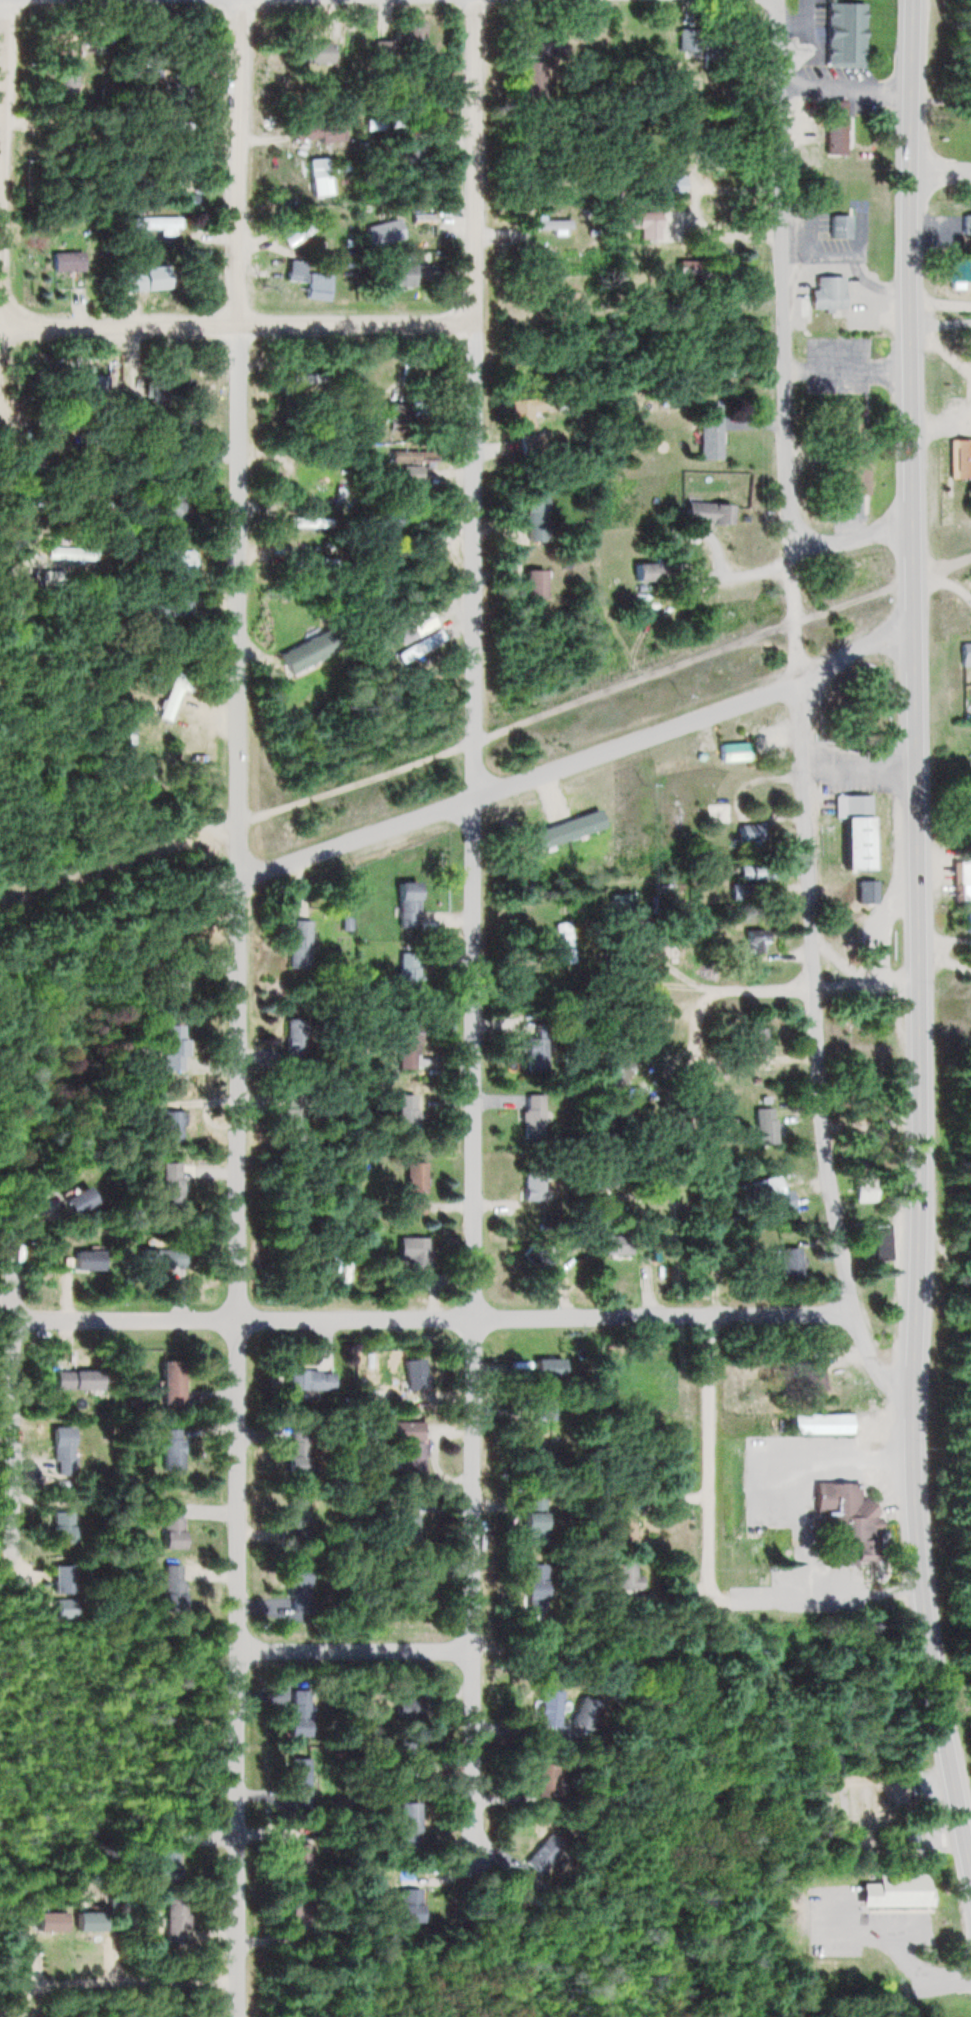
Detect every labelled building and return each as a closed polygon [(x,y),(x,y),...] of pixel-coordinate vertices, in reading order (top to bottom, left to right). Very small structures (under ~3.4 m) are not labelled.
[(825,1),(825,66),(865,66),(865,2),(825,1)] [(373,40),(373,59),(381,59),(381,69),(393,69),(393,40),(400,40),(400,50),(424,50),(424,23),(393,23),(393,40),(373,40)] [(678,28),(678,50),(698,50),(698,28),(678,28)] [(727,58),(727,34),(702,34),(702,58),(727,58)] [(561,35),(534,35),(534,55),(561,55),(561,35)] [(289,62),(326,62),(326,42),(289,42),(289,62)] [(523,61),(523,99),(544,99),(544,61),(523,61)] [(186,108),(186,74),(167,74),(167,108),(186,108)] [(843,153),(843,99),(824,99),(824,153),(843,153)] [(190,119),(152,119),(152,130),(190,130),(190,119)] [(402,133),(402,119),(364,119),(364,133),(402,133)] [(292,140),(318,137),(319,143),(342,140),(340,120),(290,126),(292,140)] [(698,163),(723,163),(723,139),(698,139),(698,163)] [(404,157),(415,163),(423,150),(411,143),(404,157)] [(308,158),(309,177),(335,175),(334,157),(308,158)] [(683,195),(683,175),(655,175),(655,195),(683,195)] [(196,203),(201,196),(192,191),(188,199),(196,203)] [(656,211),(615,211),(615,228),(638,228),(638,238),(656,238),(656,211)] [(280,231),(284,243),(327,226),(323,215),(280,231)] [(434,223),(434,215),(412,215),(412,223),(434,223)] [(829,215),(829,238),(849,238),(849,215),(829,215)] [(963,215),(963,233),(970,233),(970,215),(963,215)] [(180,233),(181,217),(131,217),(131,232),(180,233)] [(370,247),(402,237),(396,218),(364,228),(370,247)] [(569,219),(525,219),(525,229),(569,229),(569,219)] [(82,252),(50,252),(50,270),(82,270),(82,252)] [(697,274),(697,284),(720,285),(720,275),(728,275),(728,255),(714,255),(714,261),(676,260),(676,273),(697,274)] [(303,260),(286,260),(286,279),(303,280),(303,260)] [(948,260),(948,289),(964,289),(964,282),(968,282),(968,260),(948,260)] [(380,261),(380,282),(429,283),(429,261),(380,261)] [(327,274),(304,274),(304,299),(327,299),(327,274)] [(139,275),(125,277),(126,295),(141,293),(139,275)] [(843,276),(816,276),(816,290),(810,290),(810,310),(843,310),(843,276)] [(287,385),(282,385),(282,393),(333,394),(334,374),(288,373),(287,385)] [(56,375),(56,387),(105,387),(105,375),(56,375)] [(188,378),(147,378),(147,401),(129,401),(129,425),(150,425),(150,401),(188,402),(188,378)] [(531,411),(542,410),(541,396),(511,399),(514,431),(532,429),(531,411)] [(424,402),(390,402),(390,424),(424,424),(424,402)] [(700,459),(722,459),(722,414),(700,414),(700,459)] [(519,454),(544,454),(544,435),(519,435),(519,454)] [(949,439),(950,479),(970,478),(970,439),(949,439)] [(388,461),(422,461),(422,451),(388,451),(388,461)] [(421,466),(401,466),(401,483),(421,483),(421,466)] [(147,495),(175,528),(193,513),(166,480),(147,495)] [(542,494),(521,494),(521,530),(542,530),(542,494)] [(730,504),(684,502),(683,523),(730,524),(730,504)] [(364,529),(371,540),(413,517),(406,505),(364,529)] [(415,533),(415,558),(432,558),(432,533),(415,533)] [(43,560),(97,560),(97,548),(43,548),(43,560)] [(166,575),(194,575),(194,550),(166,550),(166,575)] [(317,559),(286,559),(286,571),(317,571),(317,559)] [(631,581),(662,581),(662,562),(631,562),(631,581)] [(521,598),(542,598),(542,570),(521,570),(521,598)] [(187,614),(187,595),(160,595),(160,614),(187,614)] [(396,647),(432,626),(420,605),(384,626),(396,647)] [(394,653),(400,664),(444,640),(438,629),(394,653)] [(277,652),(285,673),(339,651),(330,630),(277,652)] [(960,643),(961,667),(970,666),(970,643),(960,643)] [(155,718),(167,722),(178,690),(188,693),(192,681),(170,674),(155,718)] [(747,743),(717,743),(717,761),(747,761),(747,743)] [(870,795),(872,868),(846,869),(843,796),(870,795)] [(731,803),(706,803),(706,822),(731,822),(731,803)] [(736,842),(764,841),(764,825),(736,825),(736,842)] [(970,903),(970,860),(955,860),(955,903),(970,903)] [(765,862),(736,862),(736,878),(765,878),(765,862)] [(871,904),(871,881),(854,881),(854,904),(871,904)] [(396,883),(397,929),(418,928),(417,882),(396,883)] [(728,883),(728,899),(749,899),(749,883),(728,883)] [(286,969),(305,969),(305,920),(286,920),(286,969)] [(558,923),(561,963),(575,962),(572,922),(558,923)] [(741,952),(764,952),(764,929),(741,929),(741,952)] [(416,997),(416,953),(397,953),(397,997),(416,997)] [(303,1054),(303,1019),(283,1019),(284,1055),(303,1054)] [(416,1024),(396,1024),(396,1069),(416,1069),(416,1024)] [(158,1026),(158,1070),(180,1070),(180,1026),(158,1026)] [(764,1028),(743,1028),(743,1054),(764,1054),(764,1028)] [(526,1070),(546,1069),(545,1038),(525,1038),(526,1070)] [(627,1089),(624,1043),(606,1044),(608,1090),(627,1089)] [(543,1139),(543,1094),(522,1094),(522,1139),(543,1139)] [(416,1095),(397,1095),(397,1141),(416,1141),(416,1095)] [(281,1142),(301,1142),(301,1102),(281,1102),(281,1142)] [(756,1145),(775,1145),(775,1109),(756,1109),(756,1145)] [(157,1111),(157,1141),(179,1141),(179,1111),(157,1111)] [(160,1210),(178,1210),(178,1163),(160,1163),(160,1210)] [(424,1195),(424,1163),(404,1163),(404,1213),(423,1213),(423,1195),(424,1195)] [(522,1201),(542,1201),(542,1170),(522,1170),(522,1201)] [(734,1185),(739,1207),(773,1201),(775,1213),(794,1209),(791,1190),(780,1192),(777,1177),(734,1185)] [(66,1217),(92,1203),(84,1186),(57,1199),(66,1217)] [(868,1261),(885,1261),(885,1226),(868,1226),(868,1261)] [(597,1235),(597,1255),(629,1255),(629,1235),(597,1235)] [(425,1290),(425,1237),(396,1237),(396,1260),(405,1260),(405,1290),(425,1290)] [(553,1259),(531,1238),(516,1253),(538,1274),(553,1259)] [(800,1276),(800,1248),(779,1248),(779,1276),(800,1276)] [(182,1269),(182,1250),(136,1250),(136,1269),(182,1269)] [(95,1270),(95,1252),(68,1252),(68,1270),(95,1270)] [(402,1388),(422,1388),(422,1359),(402,1359),(402,1388)] [(532,1378),(560,1378),(560,1359),(532,1359),(532,1378)] [(824,1391),(820,1361),(799,1364),(804,1394),(824,1391)] [(160,1368),(160,1404),(180,1404),(180,1368),(160,1368)] [(53,1389),(99,1389),(99,1370),(53,1370),(53,1389)] [(284,1370),(284,1389),(333,1389),(333,1370),(284,1370)] [(531,1457),(551,1457),(554,1405),(533,1404),(531,1457)] [(849,1415),(789,1415),(789,1435),(849,1435),(849,1415)] [(418,1439),(418,1421),(387,1422),(387,1439),(418,1439)] [(68,1427),(48,1427),(48,1474),(68,1474),(68,1427)] [(286,1473),(308,1473),(308,1427),(286,1427),(286,1473)] [(160,1430),(160,1470),(179,1470),(179,1430),(160,1430)] [(419,1442),(399,1442),(399,1471),(419,1471),(419,1442)] [(860,1483),(814,1482),(813,1513),(809,1513),(808,1549),(878,1551),(879,1505),(859,1504),(860,1483)] [(519,1511),(519,1545),(542,1545),(542,1498),(523,1498),(523,1511),(519,1511)] [(306,1540),(306,1499),(287,1499),(287,1540),(306,1540)] [(396,1500),(396,1541),(416,1541),(416,1500),(396,1500)] [(159,1502),(158,1549),(179,1549),(179,1502),(159,1502)] [(70,1512),(48,1512),(48,1542),(70,1542),(70,1512)] [(540,1611),(540,1563),(520,1563),(520,1611),(540,1611)] [(70,1593),(70,1565),(49,1565),(49,1593),(70,1593)] [(160,1610),(180,1610),(180,1565),(160,1565),(160,1610)] [(306,1567),(284,1567),(284,1609),(306,1609),(306,1567)] [(536,1724),(557,1727),(563,1692),(542,1688),(536,1724)] [(586,1731),(598,1703),(580,1695),(568,1724),(586,1731)] [(395,1716),(421,1716),(421,1698),(395,1698),(395,1716)] [(285,1703),(285,1737),(306,1737),(306,1703),(285,1703)] [(396,1762),(424,1762),(424,1742),(396,1742),(396,1762)] [(286,1758),(286,1804),(307,1804),(307,1758),(286,1758)] [(536,1797),(558,1797),(558,1764),(536,1764),(536,1797)] [(418,1802),(399,1802),(399,1847),(418,1847),(418,1802)] [(552,1833),(525,1860),(541,1875),(567,1849),(552,1833)] [(306,1845),(284,1845),(284,1873),(306,1873),(306,1845)] [(157,1848),(156,1881),(177,1882),(178,1849),(157,1848)] [(516,1878),(508,1878),(511,1903),(530,1901),(526,1869),(515,1870),(516,1878)] [(876,1871),(875,1881),(860,1881),(860,1886),(859,1903),(864,1904),(928,1905),(929,1887),(924,1887),(924,1872),(876,1871)] [(422,1878),(400,1878),(400,1922),(422,1922),(422,1878)] [(161,1898),(161,1943),(182,1943),(182,1898),(161,1898)] [(306,1899),(284,1899),(284,1931),(306,1931),(306,1899)] [(100,1931),(100,1911),(73,1911),(73,1931),(100,1931)] [(33,1932),(64,1932),(64,1912),(33,1912),(33,1932)]
